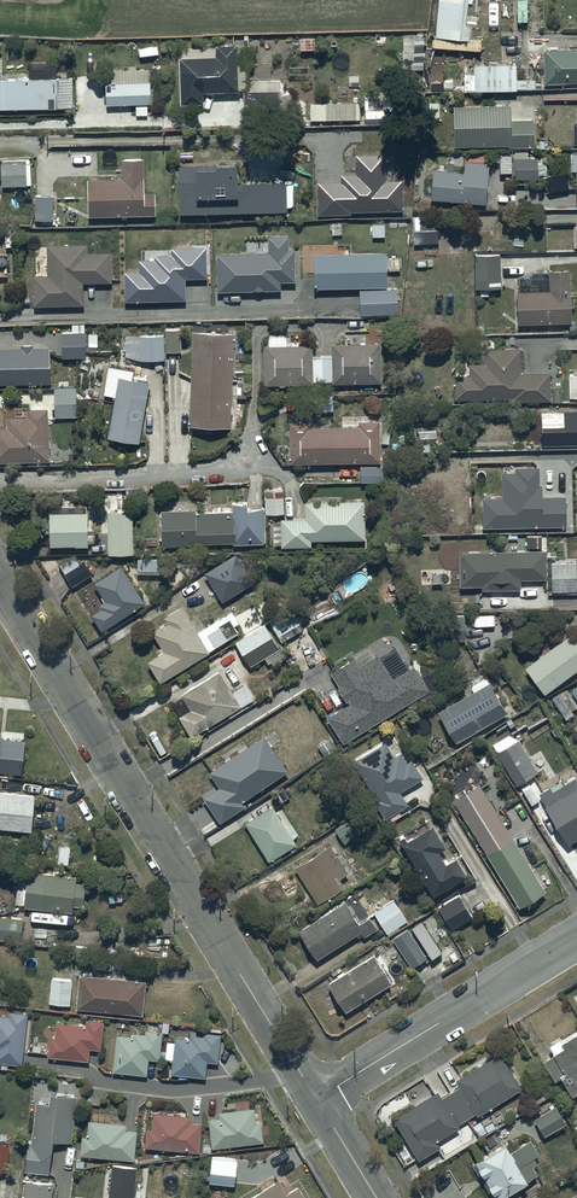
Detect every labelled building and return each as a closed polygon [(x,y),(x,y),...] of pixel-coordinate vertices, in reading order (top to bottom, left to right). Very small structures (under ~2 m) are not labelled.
[(439,10),(466,12),(467,0),(440,0),(439,10)] [(218,44),(184,45),(184,52),(181,52),(181,100),(206,99),(206,87),(241,86),(241,84),(249,84),(249,89),(246,89),(246,106),(282,106),(282,76),(249,76),(249,61),(253,61),(252,45),(240,45),(240,39),(218,39),(218,44)] [(545,45),(545,55),(540,55),(540,62),(546,62),(546,80),(576,80),(576,45),(545,45)] [(517,61),(475,62),(476,86),(517,85),(517,61)] [(152,65),(117,66),(118,79),(107,79),(108,100),(153,98),(152,65)] [(0,73),(0,105),(74,105),(74,73),(0,73)] [(401,88),(366,89),(366,121),(401,121),(401,88)] [(362,100),(312,100),(312,117),(362,116),(362,100)] [(513,100),(455,100),(455,141),(509,141),(509,144),(535,144),(535,116),(513,115),(513,100)] [(181,162),(182,208),(290,205),(290,203),(295,203),(294,181),(289,182),(289,176),(242,177),(242,152),(220,152),(220,157),(201,157),(201,162),(181,162)] [(125,173),(90,175),(91,212),(158,210),(157,187),(147,188),(146,153),(124,154),(125,173)] [(6,159),(2,159),(3,182),(33,180),(31,155),(5,156),(6,159)] [(539,155),(516,155),(516,175),(539,175),(539,155)] [(341,184),(317,184),(318,217),(351,216),(351,213),(403,212),(402,182),(385,182),(385,156),(356,157),(356,176),(341,176),(341,184)] [(491,160),(468,159),(465,158),(465,169),(434,167),(432,196),(489,199),(491,160)] [(55,191),(36,192),(37,217),(56,217),(55,191)] [(440,252),(439,212),(414,213),(415,253),(440,252)] [(269,254),(217,255),(217,293),(281,292),(281,284),(295,283),(295,251),(288,251),(288,238),(269,238),(269,254)] [(341,250),(316,250),(317,283),(388,282),(388,269),(400,269),(399,252),(388,252),(388,247),(352,248),(352,243),(341,243),(341,250)] [(87,247),(48,248),(47,277),(32,277),(33,309),(82,309),(82,285),(112,285),(112,255),(87,255),(87,247)] [(206,249),(171,249),(171,256),(154,256),(154,261),(139,261),(139,273),(125,274),(126,302),(185,301),(185,280),(206,279),(206,249)] [(500,255),(475,256),(475,290),(501,290),(500,255)] [(570,319),(570,329),(576,329),(576,318),(573,318),(572,264),(551,264),(551,269),(543,269),(543,274),(538,280),(522,280),(522,286),(519,286),(519,320),(570,319)] [(398,286),(361,287),(362,311),(398,310),(398,286)] [(182,326),(167,326),(167,349),(182,348),(182,326)] [(234,327),(194,326),(193,421),(233,422),(234,327)] [(271,340),(266,340),(267,380),(356,380),(356,389),(375,388),(375,379),(382,379),(381,339),(333,339),(333,353),(313,353),(313,340),(289,340),(289,332),(270,332),(271,340)] [(85,333),(61,334),(62,359),(85,359),(85,333)] [(165,333),(126,333),(126,353),(141,357),(165,357),(165,333)] [(522,346),(481,347),(466,347),(466,369),(470,369),(470,374),(455,374),(455,397),(513,396),(513,397),(552,397),(552,399),(562,399),(562,385),(552,385),(552,368),(522,368),(522,346)] [(0,351),(0,380),(48,379),(48,350),(0,351)] [(137,366),(110,362),(105,392),(117,394),(111,432),(141,437),(151,376),(136,373),(137,366)] [(78,413),(77,385),(55,386),(56,413),(62,413),(62,418),(66,417),(66,413),(78,413)] [(0,423),(0,457),(52,456),(51,399),(38,399),(38,403),(29,403),(29,411),(9,412),(9,423),(0,423)] [(541,414),(542,447),(576,446),(576,413),(541,414)] [(311,417),(290,417),(290,458),(382,458),(381,416),(341,416),(341,421),(311,421),(311,417)] [(385,461),(360,462),(361,477),(386,476),(385,461)] [(502,494),(485,494),(485,522),(567,522),(567,492),(544,492),(544,480),(541,480),(541,461),(516,462),(516,468),(502,468),(502,494)] [(284,484),(266,485),(267,510),(285,510),(284,484)] [(365,496),(306,497),(306,515),(281,516),(282,542),(307,542),(307,536),(366,535),(365,496)] [(198,505),(163,506),(164,541),(192,540),(192,539),(233,538),(233,540),(266,539),(265,499),(232,500),(233,507),(198,508),(198,505)] [(89,502),(53,502),(53,541),(90,541),(89,502)] [(134,505),(109,506),(110,550),(135,549),(134,505)] [(565,555),(564,531),(552,531),(553,555),(565,555)] [(548,546),(460,547),(460,583),(482,582),(482,585),(520,585),(520,576),(548,576),(548,546)] [(255,578),(237,549),(206,569),(223,598),(255,578)] [(76,553),(61,561),(74,583),(94,572),(86,558),(80,561),(76,553)] [(164,555),(139,555),(139,571),(164,571),(164,555)] [(552,558),(553,587),(559,587),(559,591),(576,591),(576,580),(576,557),(552,558)] [(123,559),(95,575),(107,595),(102,598),(106,605),(93,612),(101,627),(147,600),(123,559)] [(184,601),(164,612),(168,619),(154,626),(163,642),(155,646),(158,651),(148,657),(159,677),(211,648),(210,645),(238,630),(234,623),(239,620),(232,608),(198,627),(184,601)] [(292,607),(270,619),(282,638),(303,626),(292,607)] [(266,619),(236,637),(251,661),(280,644),(266,619)] [(575,628),(527,663),(545,689),(576,666),(576,631),(575,628)] [(441,661),(422,672),(416,662),(394,675),(380,650),(359,661),(355,655),(330,669),(348,701),(328,712),(345,740),(431,687),(450,677),(441,661)] [(184,692),(173,698),(181,711),(179,711),(191,732),(254,695),(246,680),(233,688),(221,667),(184,689),(182,690),(184,692)] [(474,689),(439,707),(456,739),(510,710),(488,671),(470,681),(474,689)] [(555,700),(561,711),(566,709),(568,713),(576,708),(576,706),(572,696),(563,701),(561,697),(555,700)] [(0,729),(0,768),(24,770),(27,737),(5,735),(5,730),(0,729)] [(264,731),(209,768),(219,784),(204,794),(221,819),(246,802),(242,796),(288,766),(264,731)] [(509,733),(490,744),(494,751),(498,749),(518,781),(538,768),(519,736),(509,733)] [(388,738),(356,758),(387,813),(409,801),(401,788),(424,775),(413,754),(406,758),(402,749),(396,753),(388,738)] [(541,791),(571,840),(576,836),(576,773),(566,779),(563,775),(540,789),(541,791)] [(480,779),(455,794),(520,902),(546,887),(480,779)] [(34,826),(37,790),(0,787),(0,824),(34,826)] [(274,801),(245,818),(270,856),(297,839),(274,801)] [(356,812),(335,825),(345,841),(366,828),(356,812)] [(434,816),(401,836),(434,892),(470,871),(458,850),(447,857),(440,845),(448,840),(434,816)] [(332,840),(295,862),(318,901),(348,884),(341,873),(348,868),(332,840)] [(77,871),(30,867),(27,902),(74,906),(75,902),(84,903),(86,879),(76,878),(77,871)] [(460,892),(440,904),(453,925),(472,913),(460,892)] [(349,894),(299,923),(316,953),(361,927),(365,933),(380,925),(371,911),(362,916),(349,894)] [(394,896),(375,907),(388,930),(408,918),(394,896)] [(0,912),(0,938),(23,940),(25,915),(0,912)] [(408,927),(394,936),(412,964),(426,955),(408,927)] [(378,949),(330,977),(347,1006),(395,980),(378,949)] [(149,978),(81,970),(77,1005),(145,1012),(149,978)] [(74,978),(53,975),(50,998),(71,1001),(74,978)] [(9,1007),(9,1012),(0,1011),(0,1058),(23,1061),(29,1009),(9,1007)] [(87,1023),(57,1020),(56,1035),(51,1034),(49,1053),(90,1057),(91,1044),(103,1045),(105,1017),(88,1015),(87,1023)] [(135,1032),(117,1030),(113,1068),(149,1072),(151,1055),(161,1056),(164,1029),(146,1027),(146,1031),(135,1030),(135,1032)] [(192,1035),(176,1033),(172,1071),(209,1074),(210,1057),(220,1058),(223,1030),(205,1028),(204,1033),(193,1032),(192,1035)] [(553,1052),(554,1053),(542,1060),(554,1081),(562,1076),(572,1093),(576,1090),(576,1032),(563,1040),(561,1038),(549,1045),(553,1052)] [(436,1086),(394,1112),(421,1155),(426,1151),(433,1163),(451,1152),(443,1138),(441,1139),(439,1136),(462,1122),(461,1120),(476,1111),(478,1113),(524,1086),(501,1048),(457,1075),(461,1082),(441,1094),(436,1086)] [(52,1100),(37,1098),(27,1168),(50,1171),(55,1135),(74,1137),(80,1093),(53,1089),(52,1100)] [(557,1101),(534,1115),(544,1132),(567,1119),(557,1101)] [(256,1104),(219,1108),(220,1115),(210,1116),(213,1143),(265,1137),(262,1119),(258,1120),(256,1104)] [(201,1148),(203,1119),(192,1119),(193,1112),(154,1109),(153,1125),(148,1125),(147,1144),(201,1148)] [(129,1119),(90,1116),(89,1133),(83,1132),(82,1151),(136,1155),(138,1128),(129,1128),(129,1119)] [(0,1132),(0,1165),(8,1166),(10,1133),(0,1132)] [(538,1169),(533,1162),(538,1159),(534,1152),(539,1150),(531,1136),(514,1146),(508,1136),(470,1161),(493,1196),(538,1169)] [(137,1163),(113,1161),(110,1194),(134,1196),(137,1163)] [(308,1196),(300,1182),(288,1189),(280,1176),(242,1197),(305,1197),(308,1196)] [(26,1177),(25,1197),(52,1197),(54,1179),(26,1177)]
